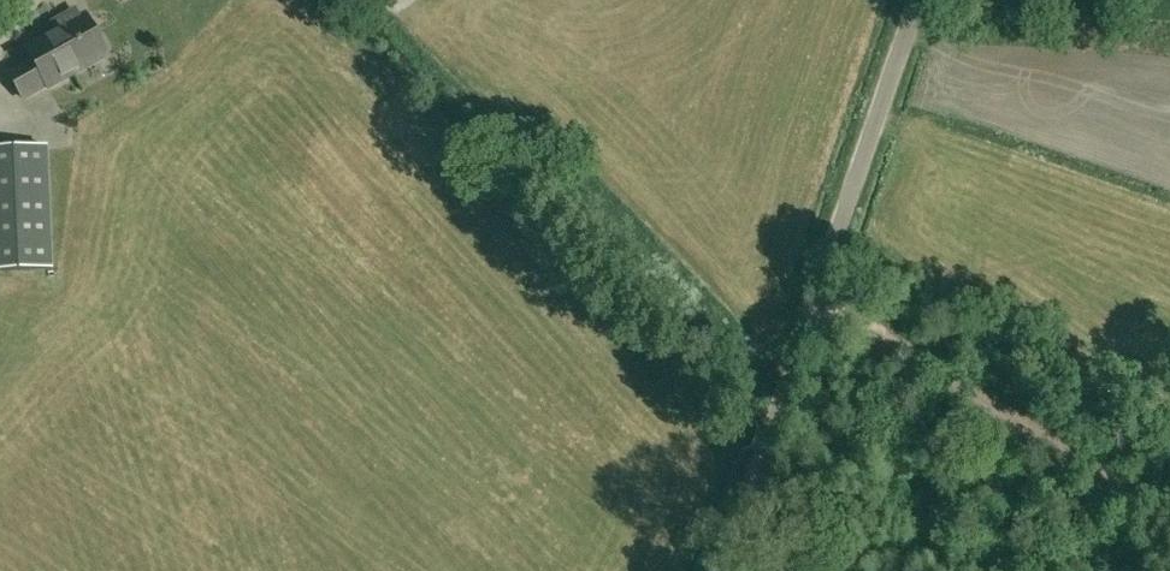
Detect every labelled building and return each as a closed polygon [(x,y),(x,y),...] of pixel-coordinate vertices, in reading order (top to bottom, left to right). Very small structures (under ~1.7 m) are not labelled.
[(101,36),(96,35),(86,15),(73,22),(68,14),(52,23),(56,31),(27,48),(34,60),(9,74),(23,99),(47,86),(48,88),(107,55),(104,50),(106,46),(101,36)] [(48,149),(0,151),(0,271),(53,269),(48,149)]
